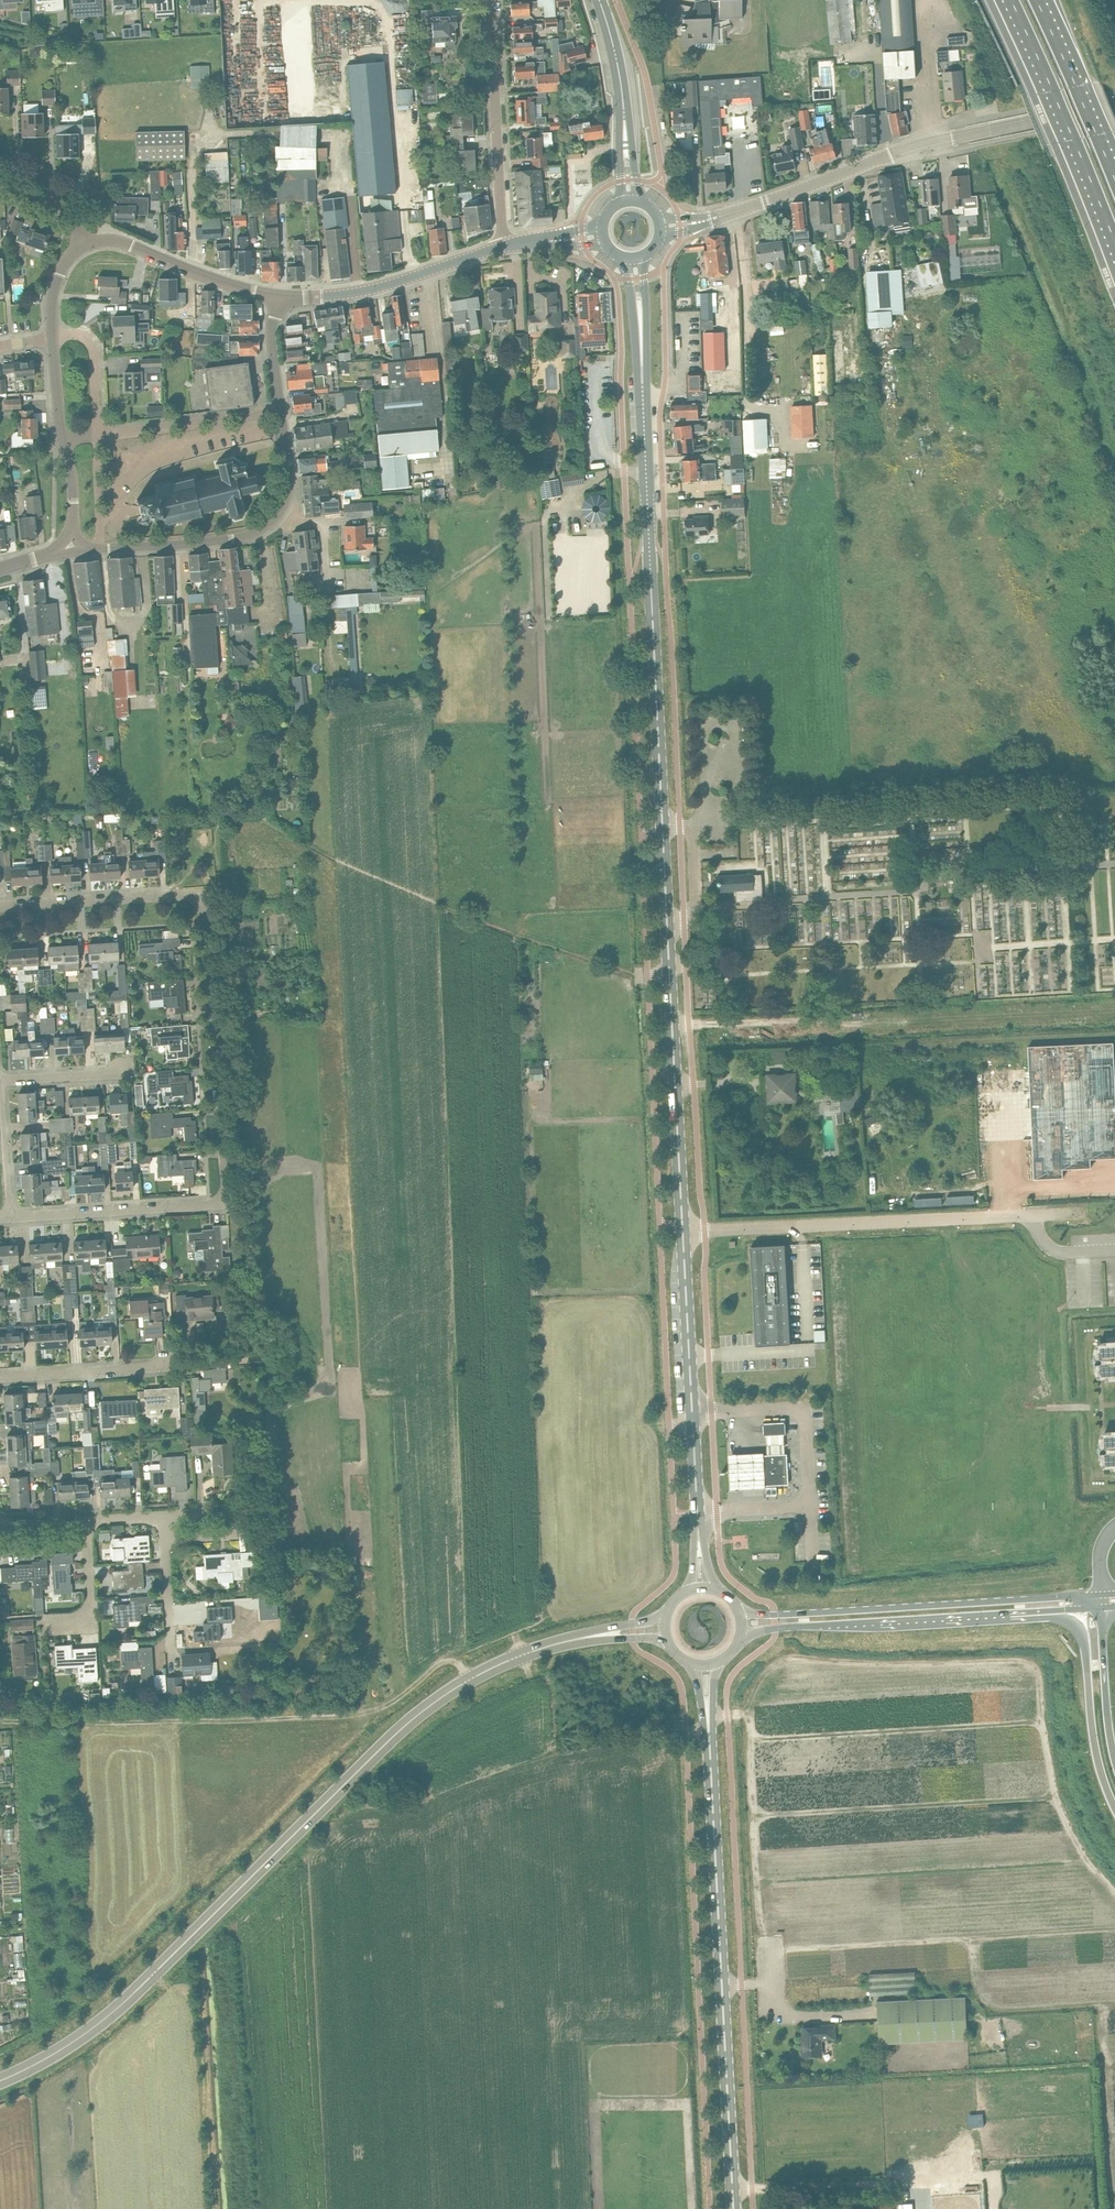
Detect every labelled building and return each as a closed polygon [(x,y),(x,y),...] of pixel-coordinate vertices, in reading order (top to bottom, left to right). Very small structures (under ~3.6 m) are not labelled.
[(4,9),(3,2),(22,1),(22,0),(0,0),(0,9),(4,9)] [(36,4),(37,4),(37,2),(53,1),(53,9),(63,8),(63,10),(64,10),(63,0),(36,0),(36,4)] [(73,8),(89,7),(89,15),(104,14),(103,0),(73,0),(73,8)] [(114,4),(124,4),(124,10),(136,10),(136,0),(114,0),(114,4)] [(156,12),(174,11),(173,0),(146,0),(146,4),(156,3),(156,12)] [(191,4),(202,4),(203,12),(214,12),(213,0),(190,0),(191,4)] [(523,16),(529,15),(529,8),(538,8),(538,6),(543,6),(544,17),(555,16),(554,0),(537,0),(537,1),(522,2),(511,3),(512,16),(523,16)] [(695,45),(715,50),(716,45),(723,44),(722,28),(731,25),(729,19),(742,19),(741,0),(708,0),(708,2),(702,0),(677,0),(678,3),(677,4),(672,29),(672,32),(674,35),(677,37),(681,37),(683,36),(683,39),(684,39),(687,42),(691,44),(695,45)] [(834,65),(850,64),(849,54),(852,54),(847,0),(827,0),(834,65)] [(887,115),(889,114),(894,137),(909,134),(907,124),(909,123),(907,111),(902,111),(899,78),(916,77),(911,0),(880,0),(887,115)] [(452,49),(454,46),(454,41),(455,41),(454,27),(456,27),(455,16),(432,17),(431,10),(422,10),(422,27),(432,26),(433,42),(445,41),(445,47),(448,49),(452,49)] [(546,31),(557,30),(556,18),(545,18),(546,31)] [(141,23),(133,24),(133,28),(134,37),(141,37),(141,23)] [(513,40),(532,39),(532,32),(542,31),(542,23),(535,24),(524,24),(524,26),(512,27),(513,40)] [(964,36),(947,38),(948,45),(965,44),(964,36)] [(532,39),(513,40),(514,54),(525,53),(526,55),(537,54),(543,54),(543,46),(533,47),(532,39)] [(560,74),(572,72),(570,64),(586,60),(583,46),(574,49),(572,42),(560,45),(561,51),(559,51),(559,61),(560,72),(560,74)] [(937,62),(950,61),(949,50),(935,52),(937,62)] [(384,61),(347,64),(358,196),(395,193),(384,61)] [(544,61),(537,62),(526,63),(526,64),(514,65),(515,79),(526,78),(534,78),(534,68),(536,67),(536,69),(544,69),(544,61)] [(191,66),(192,87),(211,86),(209,65),(191,66)] [(7,85),(20,84),(20,70),(6,71),(7,85)] [(961,71),(955,72),(944,73),(947,100),(964,98),(961,71)] [(537,92),(559,90),(558,74),(536,75),(537,92)] [(758,105),(763,105),(761,76),(699,81),(705,157),(716,156),(726,155),(725,143),(723,144),(722,139),(720,100),(752,97),(752,106),(758,105)] [(691,106),(692,106),(698,105),(697,80),(689,81),(690,94),(691,106)] [(423,101),(437,100),(436,83),(422,84),(423,101)] [(9,111),(8,100),(8,87),(0,87),(0,112),(9,111)] [(413,89),(397,90),(397,101),(398,108),(410,108),(409,100),(414,100),(413,89)] [(42,105),(55,104),(55,90),(41,90),(42,105)] [(680,95),(681,109),(674,109),(675,131),(694,130),(692,106),(691,106),(690,94),(680,95)] [(517,111),(534,111),(533,104),(546,103),(546,96),(533,97),(524,97),(524,100),(516,100),(517,111)] [(21,113),(22,126),(22,137),(44,137),(43,107),(38,107),(39,112),(21,113)] [(817,126),(824,124),(821,109),(815,110),(817,126)] [(802,130),(811,128),(808,110),(799,111),(802,130)] [(534,117),(534,111),(517,111),(517,122),(523,122),(523,125),(534,125),(546,124),(545,116),(534,117)] [(770,111),(761,111),(761,121),(767,121),(767,117),(770,117),(770,111)] [(444,144),(463,143),(462,135),(473,134),(472,113),(449,115),(450,135),(444,135),(444,144)] [(858,138),(858,145),(877,144),(875,113),(854,115),(855,139),(858,138)] [(82,133),(96,133),(95,118),(82,119),(82,133)] [(550,129),(562,128),(561,121),(550,121),(550,129)] [(583,141),(604,137),(601,123),(589,124),(588,121),(582,122),(581,121),(568,123),(569,131),(579,130),(578,129),(582,129),(582,133),(583,141)] [(278,171),(317,171),(316,160),(328,160),(327,147),(317,147),(316,125),(281,125),(282,145),(277,145),(278,171)] [(786,151),(774,154),(776,163),(774,165),(775,170),(777,171),(777,172),(796,168),(793,150),(792,150),(792,149),(794,149),(794,150),(804,148),(800,126),(790,128),(793,145),(791,145),(791,144),(785,145),(786,151)] [(56,128),(57,147),(57,158),(79,157),(78,146),(78,133),(67,133),(67,130),(65,128),(56,128)] [(817,131),(826,161),(837,158),(832,141),(828,128),(817,131)] [(185,130),(135,131),(136,159),(185,158),(185,130)] [(826,161),(817,131),(810,133),(814,146),(810,148),(814,164),(826,161)] [(541,156),(540,145),(540,141),(552,141),(551,132),(539,133),(539,138),(538,138),(527,139),(528,157),(533,157),(534,167),(547,166),(546,155),(541,156)] [(463,150),(463,143),(444,144),(444,152),(451,151),(452,172),(464,171),(475,171),(473,150),(463,150)] [(566,150),(566,158),(581,157),(580,149),(566,150)] [(227,151),(205,152),(207,182),(229,181),(227,151)] [(716,156),(716,165),(724,164),(725,168),(731,167),(730,155),(726,155),(716,156)] [(716,165),(717,174),(707,174),(708,190),(727,189),(726,178),(725,173),(725,168),(724,164),(716,165)] [(151,184),(160,183),(159,170),(150,171),(151,184)] [(515,172),(520,226),(552,224),(551,210),(543,210),(540,170),(515,172)] [(317,171),(278,171),(278,202),(315,201),(315,178),(317,178),(317,171)] [(902,172),(878,176),(883,203),(871,205),(875,227),(910,221),(904,182),(902,172)] [(970,196),(969,186),(968,175),(950,177),(951,189),(948,189),(949,200),(949,208),(964,206),(964,197),(970,196)] [(941,204),(940,189),(939,178),(921,179),(922,190),(923,206),(941,204)] [(480,205),(464,207),(467,232),(492,229),(487,195),(484,196),(485,197),(479,198),(480,205)] [(321,199),(330,268),(331,279),(350,276),(348,266),(344,228),(348,228),(344,196),(321,199)] [(112,204),(112,211),(115,211),(115,220),(134,220),(134,214),(147,214),(148,198),(119,197),(119,204),(112,204)] [(434,200),(425,201),(426,219),(436,218),(434,200)] [(814,231),(826,231),(827,240),(835,239),(834,225),(829,225),(828,200),(811,201),(812,224),(814,231)] [(176,250),(175,215),(174,202),(168,202),(169,218),(169,231),(167,231),(167,239),(167,250),(176,250)] [(806,213),(805,202),(792,203),(793,214),(796,244),(806,243),(807,247),(812,247),(812,245),(811,242),(810,242),(809,228),(810,228),(810,225),(807,225),(806,213)] [(835,223),(836,236),(842,236),(844,235),(845,233),(846,231),(851,230),(849,203),(833,204),(834,215),(835,223)] [(917,208),(918,222),(926,222),(925,208),(917,208)] [(266,247),(279,246),(277,226),(276,209),(263,210),(264,227),(266,247)] [(397,209),(393,210),(362,213),(365,242),(382,240),(383,244),(400,242),(397,209)] [(943,234),(956,233),(954,214),(942,215),(943,234)] [(177,215),(175,215),(176,250),(186,250),(186,239),(185,231),(182,231),(181,215),(177,215)] [(201,220),(202,227),(196,228),(196,239),(221,237),(220,219),(201,220)] [(431,245),(432,256),(447,254),(445,243),(443,227),(434,228),(434,225),(436,225),(435,219),(433,219),(425,220),(427,232),(429,232),(431,245)] [(14,220),(10,232),(18,235),(17,239),(26,242),(26,244),(32,246),(29,254),(41,258),(43,251),(44,250),(49,235),(41,232),(42,230),(31,227),(31,229),(30,229),(29,232),(20,229),(22,222),(14,220)] [(724,235),(708,237),(709,250),(705,251),(708,277),(729,275),(724,235)] [(245,274),(243,236),(237,236),(238,250),(235,250),(235,263),(236,274),(245,274)] [(243,236),(245,274),(254,273),(254,262),(253,249),(250,250),(249,236),(243,236)] [(305,279),(318,279),(317,245),(303,245),(303,240),(293,240),(293,255),(294,255),(294,262),(286,262),(287,270),(287,281),(305,281),(305,279)] [(401,251),(400,242),(383,244),(382,240),(365,242),(367,261),(368,272),(391,269),(389,252),(401,251)] [(785,259),(784,252),(782,241),(757,245),(759,256),(759,262),(774,260),(776,269),(786,268),(785,258),(785,259)] [(231,267),(231,256),(230,242),(216,243),(216,251),(218,251),(219,268),(231,267)] [(818,243),(812,245),(812,247),(818,266),(824,264),(818,243)] [(882,245),(863,246),(868,327),(895,325),(894,311),(905,311),(902,253),(882,254),(882,245)] [(850,268),(859,267),(858,248),(849,249),(850,268)] [(260,250),(261,269),(261,280),(268,280),(268,281),(280,281),(280,270),(279,261),(271,262),(270,250),(260,250)] [(796,275),(807,274),(805,260),(795,261),(796,275)] [(939,260),(928,262),(933,285),(944,282),(939,260)] [(788,305),(803,302),(801,291),(812,289),(809,275),(798,277),(798,278),(787,281),(790,292),(786,293),(788,305)] [(97,286),(100,286),(99,295),(111,295),(111,303),(126,303),(126,292),(119,292),(119,286),(117,286),(117,278),(98,277),(97,286)] [(159,279),(159,306),(186,306),(185,292),(177,292),(177,279),(177,278),(159,278),(159,279)] [(511,300),(513,299),(513,298),(513,287),(489,289),(490,308),(483,308),(484,319),(485,329),(492,328),(491,319),(512,317),(511,300)] [(201,291),(202,313),(214,313),(214,291),(201,291)] [(612,321),(610,291),(577,294),(578,317),(573,317),(574,339),(576,356),(576,360),(585,360),(585,355),(585,350),(584,350),(584,347),(604,345),(603,322),(612,321)] [(560,325),(559,313),(558,302),(555,303),(555,292),(535,293),(536,316),(528,317),(528,327),(560,325)] [(713,319),(712,293),(701,293),(702,320),(713,319)] [(479,309),(479,305),(477,294),(451,299),(453,310),(454,321),(466,319),(468,330),(480,328),(477,309),(479,309)] [(394,312),(396,327),(402,326),(401,321),(405,320),(401,295),(391,296),(393,312),(394,312)] [(755,312),(763,311),(762,298),(754,299),(755,312)] [(252,304),(230,304),(230,319),(232,319),(232,326),(230,326),(230,334),(248,334),(259,334),(259,331),(258,328),(258,318),(252,318),(252,304)] [(145,306),(129,305),(128,313),(144,314),(145,306)] [(342,306),(328,308),(331,324),(333,337),(339,336),(338,329),(346,327),(345,322),(344,317),(342,306)] [(353,309),(355,324),(353,325),(356,343),(364,342),(363,335),(373,333),(373,339),(381,337),(379,325),(372,326),(372,324),(370,324),(367,307),(353,309)] [(331,324),(328,308),(314,311),(315,321),(316,327),(324,326),(327,343),(334,342),(333,337),(331,324)] [(394,312),(393,312),(382,314),(383,324),(385,342),(399,340),(398,337),(398,336),(396,327),(394,312)] [(134,316),(124,316),(113,317),(114,335),(124,334),(124,341),(135,340),(134,316)] [(222,333),(222,320),(195,318),(194,329),(222,333)] [(300,333),(300,334),(302,333),(302,334),(309,334),(308,329),(302,329),(301,320),(286,322),(287,335),(300,333)] [(771,323),(771,335),(784,334),(784,323),(771,323)] [(704,332),(705,370),(726,370),(725,332),(704,332)] [(223,335),(197,333),(196,344),(222,345),(223,335)] [(287,335),(285,335),(286,348),(301,346),(302,347),(308,347),(307,341),(301,342),(300,334),(300,333),(287,335)] [(513,351),(528,350),(527,334),(512,334),(513,351)] [(910,335),(903,336),(903,346),(911,346),(910,335)] [(561,357),(576,356),(574,339),(560,340),(561,357)] [(258,340),(238,340),(229,341),(229,355),(259,354),(258,340)] [(302,354),(302,347),(301,346),(286,348),(288,360),(302,359),(302,360),(309,359),(309,354),(302,354)] [(392,359),(400,358),(399,346),(391,347),(392,359)] [(412,347),(400,348),(401,358),(413,357),(412,347)] [(816,398),(828,397),(826,354),(814,354),(816,398)] [(229,355),(192,357),(193,370),(204,368),(209,400),(210,411),(254,405),(253,402),(255,402),(255,401),(253,402),(253,396),(254,396),(253,396),(252,390),(253,390),(252,390),(251,385),(252,384),(251,384),(248,362),(239,363),(238,363),(237,355),(229,355)] [(407,387),(390,388),(373,390),(376,423),(435,417),(443,417),(437,358),(404,360),(407,387)] [(139,367),(139,372),(124,372),(125,392),(131,391),(131,393),(133,392),(133,391),(142,391),(141,382),(148,382),(148,377),(161,376),(160,367),(162,367),(162,359),(137,360),(138,367),(139,367)] [(407,387),(404,360),(388,362),(390,388),(407,387)] [(16,378),(23,378),(34,376),(33,361),(3,365),(4,372),(15,371),(16,378)] [(298,370),(288,371),(289,389),(300,388),(313,387),(313,386),(314,385),(315,393),(328,391),(328,383),(325,384),(324,375),(328,375),(327,361),(311,363),(311,369),(298,370)] [(703,373),(699,373),(688,373),(689,403),(672,403),(672,417),(683,416),(687,416),(687,419),(699,419),(698,403),(707,403),(706,391),(704,391),(703,373)] [(372,379),(357,380),(357,388),(372,387),(372,379)] [(344,390),(346,403),(357,402),(355,389),(344,390)] [(303,395),(292,396),(294,412),(296,412),(296,414),(303,414),(304,415),(312,414),(312,413),(321,413),(320,403),(311,404),(310,394),(303,395)] [(20,399),(5,400),(5,408),(21,408),(20,399)] [(155,416),(163,415),(163,405),(154,405),(155,416)] [(793,437),(813,436),(812,406),(791,407),(793,437)] [(13,446),(12,446),(12,447),(33,446),(33,445),(32,446),(32,437),(38,437),(37,418),(32,419),(32,410),(21,411),(19,411),(20,416),(20,419),(19,420),(18,432),(15,432),(13,435),(12,438),(13,446)] [(435,417),(376,423),(380,456),(412,453),(439,450),(435,417)] [(727,435),(741,435),(741,419),(726,419),(727,435)] [(770,452),(769,419),(745,420),(746,453),(770,452)] [(345,420),(293,428),(296,451),(313,449),(332,446),(331,439),(348,437),(347,433),(345,420)] [(675,440),(693,438),(692,433),(705,432),(704,425),(701,426),(700,424),(674,427),(675,440)] [(730,438),(731,447),(742,447),(741,437),(730,438)] [(694,444),(693,438),(675,440),(677,453),(705,450),(704,443),(694,444)] [(731,469),(744,468),(743,452),(730,453),(731,469)] [(415,479),(412,453),(380,456),(382,482),(415,479)] [(325,454),(297,457),(299,473),(326,470),(347,468),(346,459),(326,461),(325,454)] [(365,467),(376,466),(375,454),(363,455),(365,467)] [(769,477),(786,478),(787,458),(770,457),(769,477)] [(137,499),(135,502),(139,503),(142,518),(140,521),(143,523),(148,522),(149,519),(163,516),(166,527),(168,526),(168,524),(177,522),(178,524),(180,524),(180,522),(189,519),(189,522),(191,521),(191,519),(200,517),(200,519),(203,518),(201,513),(209,511),(209,513),(211,512),(210,511),(219,508),(219,510),(221,510),(221,508),(226,507),(228,515),(228,516),(229,517),(230,516),(234,519),(234,520),(236,520),(236,519),(240,517),(241,519),(243,518),(242,517),(244,512),(245,513),(246,511),(244,510),(241,497),(243,496),(242,494),(249,492),(250,495),(252,494),(252,492),(257,490),(259,492),(260,491),(259,489),(262,485),(263,485),(263,483),(262,483),(261,479),(262,478),(261,476),(260,477),(256,475),(256,473),(254,473),(254,475),(248,477),(245,466),(246,464),(245,463),(244,465),(238,467),(238,465),(239,463),(236,460),(234,463),(233,463),(232,461),(234,459),(232,458),(231,461),(218,463),(216,462),(215,464),(218,465),(220,476),(214,477),(213,476),(211,476),(212,478),(203,480),(203,478),(201,479),(201,480),(194,482),(193,477),(191,477),(191,480),(182,482),(182,479),(180,480),(180,483),(171,485),(170,482),(168,483),(169,485),(159,488),(159,485),(157,486),(159,496),(140,501),(137,499)] [(683,471),(716,469),(716,463),(699,464),(699,459),(682,460),(683,471)] [(744,468),(731,469),(732,484),(745,484),(744,468)] [(716,469),(683,471),(683,482),(694,481),(700,481),(700,476),(716,476),(716,469)] [(328,491),(339,490),(338,477),(335,478),(335,472),(329,472),(330,478),(317,480),(317,474),(312,475),(301,476),(303,489),(328,487),(328,491)] [(583,473),(562,475),(563,485),(585,483),(583,473)] [(558,478),(539,481),(542,498),(561,495),(558,478)] [(340,496),(339,490),(328,491),(328,487),(303,489),(304,503),(319,501),(318,495),(328,494),(329,498),(340,496)] [(405,515),(415,514),(413,495),(403,496),(405,515)] [(583,521),(610,520),(609,495),(583,496),(583,521)] [(39,496),(28,497),(26,497),(28,517),(19,518),(21,539),(27,539),(30,540),(34,540),(37,537),(35,518),(42,518),(39,496)] [(723,515),(745,514),(745,498),(722,499),(723,515)] [(320,515),(319,501),(304,503),(305,517),(316,515),(320,515)] [(351,508),(345,508),(345,518),(365,516),(364,504),(350,505),(351,508)] [(709,533),(708,516),(700,517),(700,519),(685,520),(686,535),(697,534),(709,533)] [(364,525),(357,525),(344,526),(345,536),(346,536),(347,541),(345,541),(345,550),(365,549),(365,548),(373,548),(373,538),(365,538),(364,525)] [(299,552),(316,550),(313,529),(293,531),(296,550),(286,551),(287,562),(288,572),(301,570),(299,552)] [(220,560),(217,561),(218,572),(205,573),(205,575),(204,579),(203,579),(206,605),(217,604),(218,612),(215,613),(215,625),(220,624),(221,626),(249,623),(247,605),(252,605),(251,594),(253,594),(250,569),(241,570),(238,547),(219,549),(220,560)] [(318,568),(316,550),(299,552),(301,570),(310,569),(310,574),(319,573),(318,568)] [(218,572),(217,561),(209,562),(208,552),(188,554),(191,581),(203,579),(204,579),(205,575),(205,573),(218,572)] [(172,555),(155,556),(156,595),(174,594),(172,555)] [(132,577),(131,556),(107,558),(108,569),(110,607),(140,605),(139,588),(139,577),(132,577)] [(99,560),(73,562),(75,573),(80,601),(102,599),(100,571),(99,560)] [(418,571),(409,571),(410,590),(418,590),(418,571)] [(58,633),(56,607),(55,596),(50,597),(51,603),(45,604),(43,579),(23,580),(28,635),(58,633)] [(380,591),(331,595),(331,608),(339,607),(340,618),(340,619),(340,620),(347,619),(350,658),(351,677),(352,690),(352,696),(359,695),(356,658),(353,614),(353,606),(357,606),(363,605),(364,604),(379,603),(381,603),(400,602),(400,597),(424,596),(424,589),(418,590),(410,590),(380,591)] [(10,608),(8,597),(0,598),(0,619),(12,617),(10,608)] [(301,597),(287,598),(289,615),(303,614),(301,597)] [(181,603),(172,603),(173,623),(182,623),(181,603)] [(215,625),(215,613),(190,616),(196,672),(222,669),(218,638),(216,627),(221,626),(220,624),(215,625)] [(303,614),(289,615),(291,636),(293,635),(294,645),(305,644),(304,634),(305,634),(303,614)] [(79,637),(77,637),(77,646),(92,645),(94,645),(93,629),(92,620),(77,622),(78,631),(79,637)] [(30,671),(30,680),(43,679),(40,640),(27,641),(30,671)] [(231,653),(229,654),(230,663),(232,663),(234,676),(235,676),(235,673),(250,671),(253,667),(249,665),(248,651),(232,653),(231,648),(231,649),(231,653)] [(125,655),(112,655),(113,670),(126,669),(125,655)] [(112,670),(110,670),(104,671),(105,691),(113,691),(112,670)] [(31,687),(30,680),(30,671),(20,671),(22,688),(31,687)] [(303,676),(294,676),(294,709),(303,709),(303,676)] [(379,683),(370,676),(365,682),(374,689),(379,683)] [(33,708),(47,708),(46,688),(33,688),(33,708)] [(224,722),(232,729),(238,721),(229,715),(224,722)] [(124,855),(123,839),(122,829),(116,830),(117,855),(124,855)] [(83,841),(84,857),(92,857),(90,830),(83,831),(84,841),(83,841)] [(143,852),(145,876),(159,875),(158,855),(155,851),(143,852)] [(145,876),(143,852),(138,853),(138,860),(129,861),(130,877),(145,876)] [(119,861),(111,862),(111,854),(104,855),(106,879),(120,878),(119,861)] [(98,855),(98,859),(90,860),(91,880),(106,879),(104,855),(98,855)] [(58,856),(59,866),(51,866),(52,882),(66,882),(65,856),(58,856)] [(80,864),(72,865),(71,856),(65,856),(66,882),(81,881),(80,864)] [(41,866),(33,867),(32,857),(25,858),(26,861),(27,884),(42,883),(41,866)] [(13,862),(14,868),(11,868),(13,885),(27,884),(26,861),(13,862)] [(753,873),(728,875),(717,876),(718,891),(736,890),(737,902),(748,901),(763,900),(762,874),(753,874),(753,873)] [(169,969),(171,969),(182,968),(181,953),(173,954),(173,951),(175,951),(175,946),(180,945),(179,938),(163,939),(163,942),(138,944),(139,955),(139,956),(148,955),(148,960),(158,959),(158,962),(168,961),(169,969)] [(118,942),(103,943),(105,970),(111,969),(110,963),(119,962),(119,959),(118,942)] [(105,970),(103,943),(88,944),(90,961),(90,964),(98,964),(99,970),(105,970)] [(77,945),(63,946),(64,971),(79,970),(77,945)] [(64,971),(63,946),(48,946),(49,964),(58,963),(58,971),(64,971)] [(37,969),(37,964),(38,964),(37,947),(23,948),(24,974),(38,974),(38,985),(45,985),(44,969),(37,969)] [(24,974),(23,948),(8,949),(9,966),(17,965),(18,981),(19,981),(20,994),(11,995),(11,1003),(26,1002),(24,974)] [(127,991),(125,964),(118,965),(120,992),(127,991)] [(86,992),(93,991),(91,966),(84,967),(86,992)] [(52,968),(44,969),(45,985),(53,984),(52,968)] [(165,981),(147,982),(148,989),(149,1000),(150,1000),(151,1009),(164,1008),(174,1007),(175,1014),(186,1013),(183,979),(172,980),(165,981)] [(127,995),(107,997),(107,1002),(121,1001),(123,1029),(129,1028),(127,995)] [(26,1002),(11,1003),(12,1011),(26,1010),(26,1002)] [(94,1008),(87,1008),(88,1031),(96,1030),(94,1008)] [(47,1017),(48,1033),(55,1033),(54,1017),(47,1017)] [(28,1030),(27,1018),(21,1018),(22,1039),(14,1040),(14,1049),(13,1049),(13,1051),(14,1051),(15,1057),(29,1056),(28,1030)] [(150,1027),(147,1027),(147,1034),(151,1034),(152,1045),(165,1044),(166,1059),(168,1061),(177,1060),(177,1058),(178,1057),(190,1056),(189,1044),(188,1024),(177,1025),(162,1026),(150,1027)] [(102,1025),(102,1034),(94,1034),(95,1052),(110,1051),(109,1033),(108,1025),(102,1025)] [(62,1028),(62,1037),(54,1037),(55,1054),(70,1053),(68,1027),(62,1028)] [(83,1035),(75,1036),(74,1027),(68,1027),(70,1053),(84,1052),(83,1035)] [(34,1030),(28,1030),(29,1056),(44,1055),(43,1038),(35,1038),(34,1030)] [(109,1033),(110,1051),(125,1050),(123,1033),(109,1033)] [(1114,1042),(1028,1046),(1034,1179),(1063,1178),(1063,1169),(1091,1168),(1091,1159),(1114,1158),(1114,1074),(1114,1042)] [(786,1063),(786,1050),(767,1051),(767,1063),(786,1063)] [(807,1072),(806,1064),(798,1065),(798,1073),(807,1072)] [(530,1078),(543,1078),(543,1068),(531,1067),(530,1078)] [(156,1078),(147,1078),(148,1093),(157,1092),(157,1087),(170,1086),(171,1096),(182,1095),(183,1104),(194,1103),(192,1083),(189,1083),(188,1075),(174,1076),(173,1070),(162,1071),(156,1071),(156,1078)] [(769,1102),(780,1101),(796,1100),(794,1074),(768,1075),(768,1076),(761,1076),(762,1093),(769,1093),(769,1102)] [(64,1104),(63,1101),(63,1090),(55,1091),(56,1105),(64,1104)] [(827,1091),(829,1112),(840,1111),(839,1090),(827,1091)] [(19,1107),(36,1106),(35,1092),(18,1093),(19,1107)] [(128,1124),(127,1105),(126,1094),(110,1095),(111,1111),(120,1111),(121,1125),(128,1124)] [(84,1113),(83,1096),(69,1097),(70,1114),(79,1113),(79,1123),(85,1123),(84,1113)] [(98,1096),(83,1096),(84,1113),(99,1112),(98,1096)] [(44,1105),(36,1106),(19,1107),(20,1122),(37,1121),(36,1112),(45,1112),(44,1105)] [(153,1112),(150,1113),(151,1120),(152,1137),(155,1137),(171,1136),(170,1127),(182,1126),(183,1140),(185,1140),(196,1139),(195,1125),(191,1125),(191,1117),(180,1118),(172,1118),(172,1111),(153,1112)] [(65,1124),(65,1117),(49,1118),(49,1126),(65,1124)] [(72,1144),(71,1131),(73,1131),(72,1117),(65,1117),(65,1124),(66,1145),(72,1144)] [(99,1133),(107,1132),(106,1117),(98,1117),(99,1133)] [(65,1124),(49,1126),(50,1132),(60,1132),(60,1137),(63,1137),(64,1145),(66,1145),(65,1124)] [(48,1140),(38,1141),(37,1132),(21,1134),(22,1148),(49,1146),(48,1140)] [(103,1169),(109,1169),(107,1143),(100,1144),(103,1169)] [(76,1172),(75,1157),(74,1145),(67,1146),(68,1158),(67,1158),(68,1165),(68,1172),(76,1172)] [(49,1146),(22,1148),(23,1163),(39,1162),(39,1153),(49,1153),(49,1146)] [(157,1155),(157,1165),(158,1176),(184,1175),(184,1187),(194,1186),(193,1168),(196,1168),(196,1159),(177,1160),(176,1153),(165,1154),(157,1155)] [(67,1158),(51,1159),(43,1160),(44,1167),(68,1165),(67,1158)] [(123,1165),(115,1166),(116,1173),(116,1179),(117,1190),(133,1189),(132,1178),(131,1164),(131,1161),(124,1162),(124,1165),(123,1165)] [(68,1172),(68,1165),(44,1167),(44,1174),(49,1174),(68,1172)] [(82,1166),(82,1175),(74,1176),(75,1192),(90,1191),(88,1166),(82,1166)] [(94,1166),(88,1166),(90,1191),(105,1190),(103,1174),(94,1174),(94,1166)] [(44,1174),(40,1175),(40,1173),(31,1173),(31,1172),(29,1172),(29,1174),(24,1174),(24,1175),(21,1175),(22,1182),(24,1182),(25,1188),(50,1187),(49,1174),(44,1174)] [(61,1186),(62,1190),(62,1201),(70,1200),(69,1185),(61,1186)] [(50,1187),(25,1188),(26,1203),(31,1203),(32,1204),(33,1204),(33,1203),(42,1202),(42,1194),(51,1193),(50,1187)] [(230,1270),(229,1246),(228,1238),(221,1238),(221,1225),(213,1225),(213,1232),(207,1232),(207,1231),(188,1233),(188,1242),(194,1242),(194,1250),(203,1250),(204,1271),(230,1270)] [(127,1248),(112,1249),(112,1255),(113,1262),(113,1266),(129,1265),(129,1257),(159,1255),(159,1250),(164,1250),(163,1242),(158,1242),(158,1235),(147,1236),(147,1234),(145,1234),(146,1236),(127,1237),(127,1248)] [(105,1239),(89,1240),(90,1257),(98,1257),(98,1264),(106,1263),(105,1250),(105,1239)] [(90,1257),(89,1240),(74,1241),(75,1252),(76,1265),(82,1265),(82,1258),(90,1257)] [(45,1243),(46,1261),(54,1260),(55,1266),(62,1266),(61,1253),(61,1242),(45,1243)] [(46,1261),(45,1243),(30,1244),(31,1255),(31,1268),(39,1267),(39,1261),(46,1261)] [(756,1346),(778,1344),(791,1344),(785,1244),(751,1246),(756,1346)] [(17,1245),(1,1246),(2,1264),(11,1263),(11,1269),(18,1269),(17,1245)] [(108,1284),(104,1285),(104,1291),(108,1291),(114,1291),(114,1286),(114,1278),(108,1278),(108,1284)] [(70,1293),(78,1293),(77,1279),(70,1280),(70,1293)] [(27,1296),(34,1296),(33,1282),(26,1282),(27,1296)] [(108,1291),(108,1301),(109,1317),(110,1320),(110,1326),(116,1326),(114,1291),(108,1291)] [(79,1307),(78,1293),(70,1293),(71,1308),(79,1307)] [(211,1296),(185,1298),(185,1295),(175,1296),(177,1310),(186,1309),(187,1320),(213,1317),(213,1311),(217,1311),(219,1308),(218,1299),(216,1297),(211,1298),(211,1296)] [(34,1296),(27,1296),(27,1311),(34,1310),(35,1310),(34,1296)] [(129,1301),(130,1305),(130,1316),(142,1315),(144,1337),(163,1336),(162,1320),(165,1320),(164,1309),(164,1301),(147,1302),(147,1300),(129,1301)] [(34,1310),(27,1311),(29,1325),(30,1341),(36,1341),(35,1324),(34,1310)] [(27,1311),(22,1311),(21,1311),(22,1325),(23,1341),(30,1341),(29,1325),(27,1311)] [(103,1327),(94,1327),(95,1344),(111,1343),(111,1332),(110,1320),(103,1320),(103,1327)] [(95,1344),(94,1327),(86,1328),(86,1321),(79,1321),(80,1334),(81,1345),(95,1344)] [(51,1330),(52,1347),(67,1346),(67,1335),(66,1322),(58,1323),(59,1329),(51,1330)] [(52,1347),(51,1330),(43,1330),(43,1324),(35,1324),(36,1341),(37,1348),(52,1347)] [(15,1332),(7,1333),(8,1350),(24,1349),(23,1341),(22,1325),(15,1326),(15,1332)] [(825,1329),(814,1330),(815,1341),(826,1341),(825,1329)] [(1101,1343),(1101,1346),(1098,1346),(1096,1353),(1094,1353),(1095,1358),(1101,1358),(1101,1359),(1102,1359),(1102,1362),(1102,1363),(1095,1363),(1095,1369),(1097,1369),(1100,1375),(1102,1375),(1102,1378),(1109,1377),(1114,1377),(1114,1342),(1101,1343)] [(226,1368),(212,1369),(203,1369),(204,1378),(199,1379),(199,1377),(191,1377),(195,1424),(204,1423),(203,1418),(206,1418),(204,1392),(213,1391),(212,1383),(227,1382),(226,1369),(226,1368)] [(160,1416),(160,1409),(180,1408),(178,1387),(144,1389),(146,1417),(160,1416)] [(47,1406),(47,1403),(46,1392),(38,1392),(39,1407),(47,1406)] [(22,1393),(4,1394),(5,1409),(23,1408),(22,1404),(22,1393)] [(82,1393),(67,1394),(68,1411),(76,1410),(77,1417),(83,1417),(84,1433),(91,1432),(91,1428),(89,1407),(83,1408),(82,1393)] [(68,1411),(67,1394),(53,1395),(53,1400),(52,1400),(52,1402),(53,1402),(54,1412),(54,1417),(69,1416),(68,1411)] [(132,1417),(132,1410),(131,1399),(101,1401),(102,1427),(113,1427),(112,1418),(132,1417)] [(23,1408),(5,1409),(6,1423),(23,1422),(23,1414),(31,1414),(31,1407),(23,1408)] [(180,1417),(182,1436),(190,1435),(189,1426),(188,1417),(180,1417)] [(48,1427),(49,1433),(57,1433),(56,1419),(48,1420),(48,1427)] [(33,1420),(32,1421),(32,1428),(48,1427),(48,1420),(33,1420)] [(783,1434),(786,1434),(786,1428),(786,1421),(763,1423),(764,1429),(764,1435),(766,1435),(783,1434)] [(1112,1432),(1105,1432),(1106,1435),(1103,1435),(1101,1442),(1099,1442),(1099,1447),(1106,1447),(1106,1448),(1107,1448),(1107,1451),(1106,1451),(1107,1452),(1100,1453),(1100,1458),(1107,1458),(1107,1467),(1114,1467),(1114,1432),(1112,1432)] [(30,1434),(7,1435),(8,1450),(31,1448),(30,1434)] [(212,1434),(191,1436),(191,1450),(213,1449),(213,1454),(214,1474),(233,1473),(231,1443),(212,1444),(212,1434)] [(783,1434),(766,1435),(766,1440),(766,1445),(784,1444),(783,1440),(783,1434)] [(784,1444),(766,1445),(766,1449),(766,1454),(784,1454),(784,1449),(784,1444)] [(31,1448),(8,1450),(9,1465),(32,1463),(31,1448)] [(732,1455),(729,1455),(731,1491),(734,1490),(742,1490),(749,1490),(758,1489),(764,1489),(762,1453),(757,1453),(748,1454),(740,1454),(732,1455)] [(766,1454),(763,1455),(764,1485),(789,1484),(787,1453),(784,1454),(766,1454)] [(155,1477),(150,1478),(151,1487),(169,1486),(169,1485),(175,1484),(175,1492),(187,1491),(187,1480),(187,1473),(185,1473),(184,1455),(160,1457),(161,1463),(154,1463),(155,1477)] [(100,1456),(92,1457),(93,1473),(101,1473),(100,1456)] [(59,1461),(50,1462),(51,1468),(51,1475),(60,1474),(59,1461)] [(130,1495),(129,1477),(140,1477),(140,1476),(139,1465),(139,1462),(132,1462),(132,1471),(114,1472),(114,1478),(115,1495),(130,1495)] [(20,1476),(10,1477),(11,1492),(28,1490),(28,1483),(28,1482),(34,1481),(34,1476),(35,1476),(35,1469),(21,1470),(19,1473),(20,1476)] [(87,1473),(87,1471),(72,1472),(73,1481),(74,1498),(81,1498),(81,1499),(87,1499),(87,1497),(89,1497),(88,1486),(88,1480),(87,1473)] [(115,1495),(114,1478),(100,1479),(100,1485),(101,1496),(115,1495)] [(74,1498),(73,1481),(58,1482),(59,1488),(60,1499),(74,1498)] [(777,1487),(766,1488),(766,1498),(777,1497),(777,1487)] [(44,1490),(44,1493),(45,1504),(53,1504),(52,1489),(44,1490)] [(28,1490),(11,1492),(11,1506),(29,1505),(32,1505),(36,1501),(35,1490),(28,1490)] [(76,1506),(86,1506),(86,1504),(89,1504),(89,1500),(64,1500),(63,1509),(76,1510),(76,1506)] [(135,1536),(135,1539),(131,1539),(131,1537),(122,1538),(122,1537),(119,1537),(119,1538),(114,1539),(115,1559),(126,1559),(127,1563),(150,1561),(148,1535),(135,1536)] [(205,1567),(202,1567),(203,1579),(218,1578),(218,1582),(233,1582),(233,1579),(243,1578),(242,1566),(255,1565),(254,1551),(204,1555),(205,1567)] [(52,1553),(53,1576),(56,1576),(57,1585),(60,1585),(60,1593),(72,1592),(71,1584),(70,1584),(70,1575),(71,1575),(71,1573),(70,1573),(69,1569),(68,1569),(68,1562),(73,1562),(72,1552),(52,1553)] [(33,1563),(15,1565),(16,1581),(33,1580),(34,1597),(43,1597),(41,1577),(48,1576),(47,1558),(40,1559),(40,1566),(33,1567),(33,1563)] [(144,1586),(142,1562),(129,1563),(129,1570),(119,1570),(118,1570),(116,1570),(112,1571),(113,1588),(144,1586)] [(154,1603),(154,1596),(130,1597),(130,1604),(113,1605),(114,1621),(127,1620),(127,1622),(141,1621),(141,1614),(146,1613),(146,1605),(149,1605),(149,1604),(154,1603)] [(43,1603),(35,1604),(36,1615),(44,1614),(43,1603)] [(231,1606),(217,1606),(206,1607),(207,1624),(211,1623),(211,1630),(194,1631),(194,1641),(205,1640),(220,1639),(219,1623),(232,1622),(231,1606)] [(33,1619),(11,1621),(11,1630),(33,1629),(33,1619)] [(23,1673),(23,1676),(32,1675),(32,1673),(37,1672),(34,1635),(22,1636),(22,1642),(12,1643),(13,1659),(19,1658),(20,1674),(23,1673)] [(166,1691),(165,1686),(165,1675),(153,1675),(151,1650),(151,1651),(138,1652),(138,1642),(127,1642),(121,1643),(122,1668),(141,1667),(142,1688),(154,1688),(154,1692),(166,1691)] [(60,1645),(54,1645),(55,1660),(56,1668),(57,1668),(57,1666),(84,1664),(85,1680),(90,1680),(97,1679),(97,1681),(98,1681),(96,1647),(95,1647),(95,1650),(84,1650),(84,1648),(72,1648),(72,1643),(71,1643),(71,1645),(67,1645),(67,1644),(60,1645)] [(216,1662),(210,1662),(209,1653),(197,1654),(197,1656),(183,1657),(183,1668),(184,1675),(202,1673),(203,1680),(218,1679),(216,1662)] [(170,1694),(180,1693),(182,1693),(181,1677),(168,1678),(170,1694)] [(23,1935),(14,1936),(14,1951),(23,1950),(23,1935)] [(15,1966),(23,1967),(24,1960),(19,1960),(20,1954),(16,1954),(15,1966)] [(966,1996),(888,2000),(877,2001),(879,2043),(968,2039),(966,1996)] [(835,2039),(835,2025),(820,2025),(820,2027),(803,2027),(804,2043),(802,2043),(803,2056),(820,2055),(820,2046),(822,2046),(822,2039),(835,2039)]
